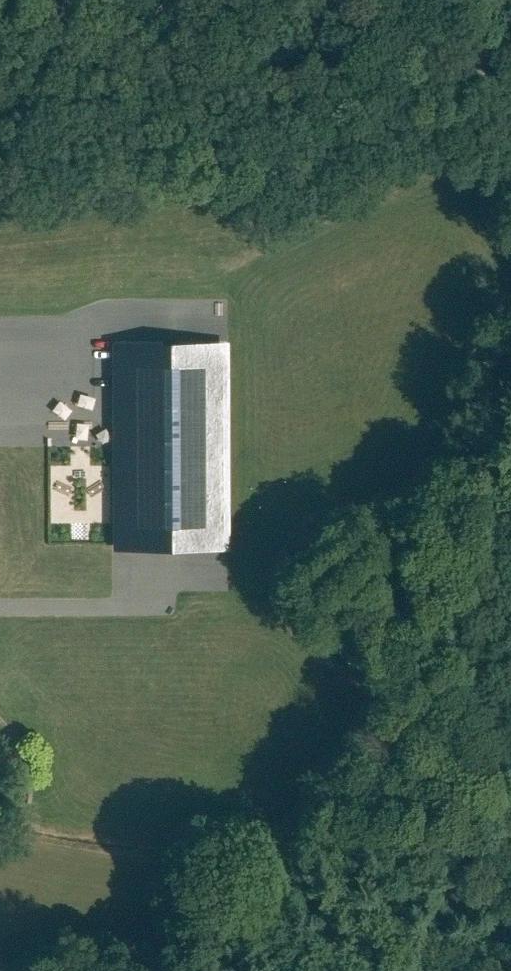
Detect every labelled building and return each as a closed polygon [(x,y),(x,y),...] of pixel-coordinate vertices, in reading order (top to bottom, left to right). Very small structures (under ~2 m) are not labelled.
[(128,542),(220,542),(220,349),(128,349),(128,542)]
